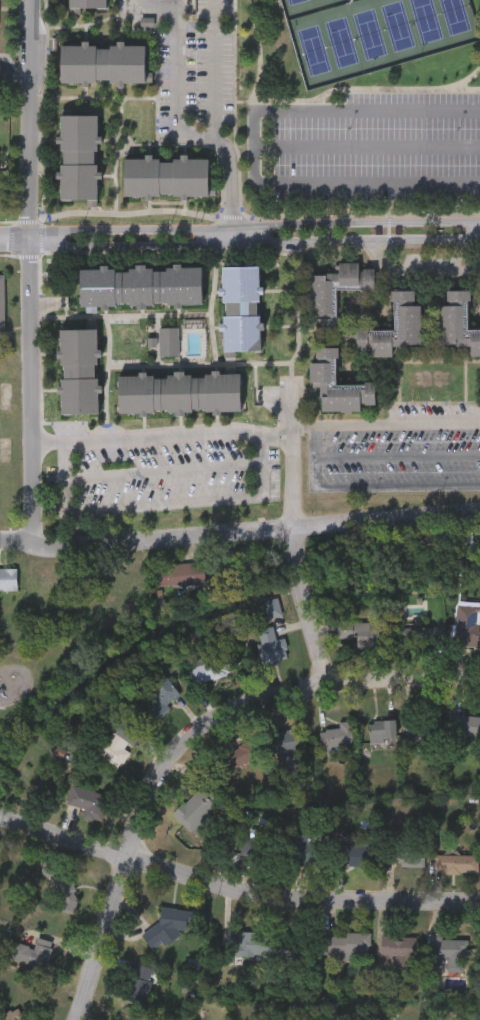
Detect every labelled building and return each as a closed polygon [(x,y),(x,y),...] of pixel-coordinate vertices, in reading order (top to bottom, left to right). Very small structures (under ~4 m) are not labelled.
[(69,10),(69,0),(107,0),(107,10),(69,10)] [(62,47),(97,47),(97,51),(111,51),(111,48),(146,48),(146,85),(111,85),(111,83),(96,83),(96,86),(61,85),(62,47)] [(60,117),(100,118),(100,141),(100,153),(95,153),(95,166),(64,165),(64,153),(60,153),(60,117)] [(175,195),(161,195),(161,200),(124,200),(125,160),(151,161),(161,161),(161,165),(175,165),(175,161),(184,161),(208,161),(207,198),(175,198),(175,195)] [(61,167),(98,167),(98,178),(98,204),(60,203),(61,167)] [(360,269),(376,269),(376,292),(359,292),(359,290),(336,291),(336,315),(311,315),(311,276),(326,276),(325,273),(340,273),(340,263),(360,263),(360,269)] [(165,269),(165,265),(200,264),(200,302),(165,302),(165,300),(152,300),(152,303),(128,304),(128,300),(114,300),(114,302),(79,303),(78,267),(113,266),(113,269),(127,269),(127,266),(151,265),(151,269),(165,269)] [(254,314),(259,314),(259,350),(222,351),(221,315),(225,315),(224,302),(220,302),(219,266),(257,266),(258,301),(254,301),(254,314)] [(371,329),(371,328),(393,328),(393,303),(393,300),(391,300),(391,289),(414,289),(414,300),(410,300),(410,303),(420,303),(420,344),(391,344),(391,355),(372,355),(371,347),(347,347),(347,329),(356,329),(356,326),(367,326),(367,329),(371,329)] [(471,328),(479,328),(479,353),(468,354),(468,344),(464,344),(441,345),(440,304),(447,304),(446,289),(470,289),(471,328)] [(58,327),(95,327),(96,362),(92,362),(92,374),(96,374),(96,411),(61,411),(60,375),(63,375),(63,362),(58,362),(58,327)] [(160,329),(179,328),(180,356),(161,357),(160,329)] [(188,334),(201,334),(202,355),(189,355),(188,334)] [(148,338),(156,337),(157,349),(148,349),(148,338)] [(320,401),(318,401),(318,390),(316,390),(316,381),(307,381),(307,361),(316,361),(316,357),(313,357),(313,346),(337,345),(337,357),(336,357),(336,383),(362,383),(362,380),(373,380),(374,404),(363,404),(363,401),(359,401),(359,409),(320,409),(320,401)] [(153,406),(153,411),(118,412),(117,373),(152,373),(152,376),(166,376),(166,372),(190,372),(190,375),(204,375),(204,371),(238,370),(239,409),(204,409),(204,405),(190,405),(190,410),(166,410),(166,406),(153,406)] [(164,562),(205,562),(205,587),(164,588),(164,562)] [(15,589),(0,589),(0,567),(15,567),(15,589)] [(267,618),(263,601),(279,597),(283,614),(267,618)] [(478,628),(479,628),(479,646),(456,645),(459,605),(479,606),(478,628)] [(339,622),(388,622),(388,646),(339,646),(339,622)] [(289,660),(263,663),(258,627),(275,625),(277,639),(286,638),(289,660)] [(401,626),(446,626),(446,645),(401,645),(401,626)] [(190,663),(234,645),(243,667),(199,685),(190,663)] [(171,708),(152,721),(141,705),(158,693),(150,681),(165,671),(181,695),(168,704),(171,708)] [(452,715),(479,715),(479,734),(452,734),(452,715)] [(340,720),(354,720),(354,745),(322,745),(322,728),(340,728),(340,720)] [(368,721),(394,720),(395,739),(368,740),(368,721)] [(98,754),(118,721),(140,734),(120,767),(98,754)] [(440,721),(440,743),(412,743),(412,728),(429,728),(429,721),(440,721)] [(272,732),(304,727),(307,749),(275,753),(272,732)] [(227,750),(249,745),(254,761),(232,767),(227,750)] [(192,831),(173,814),(208,776),(227,793),(192,831)] [(92,817),(94,810),(68,804),(73,785),(106,794),(100,818),(92,817)] [(243,855),(242,833),(263,832),(263,854),(243,855)] [(321,834),(321,862),(294,862),(294,834),(321,834)] [(340,864),(340,845),(375,845),(375,864),(340,864)] [(425,866),(400,866),(400,845),(425,845),(425,866)] [(436,872),(436,854),(479,854),(479,872),(436,872)] [(73,914),(77,898),(74,892),(78,890),(60,867),(44,862),(41,880),(61,911),(73,914)] [(192,922),(187,922),(186,931),(178,930),(182,934),(165,947),(161,941),(153,948),(142,936),(159,922),(161,907),(193,912),(192,922)] [(234,956),(234,931),(279,931),(279,956),(234,956)] [(431,962),(432,932),(444,932),(444,938),(465,938),(464,963),(431,962)] [(372,933),(372,956),(328,956),(328,933),(372,933)] [(383,964),(383,935),(416,935),(416,964),(383,964)] [(16,941),(35,947),(38,937),(54,942),(48,961),(54,963),(51,973),(10,960),(16,941)] [(155,967),(149,1001),(131,998),(136,964),(155,967)] [(17,1005),(26,1019),(0,1019),(0,1016),(17,1005)]
